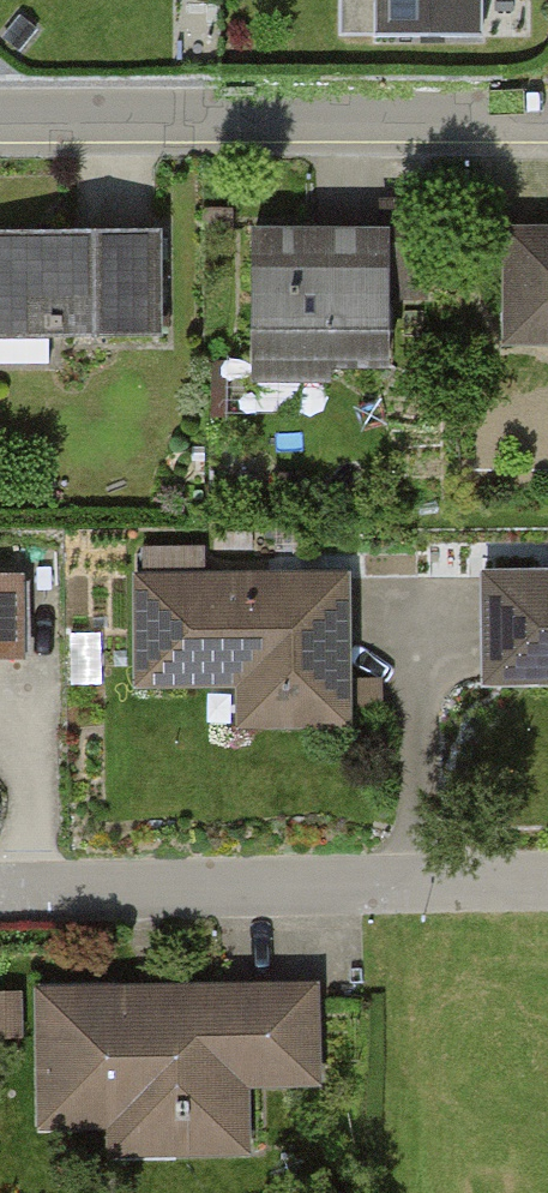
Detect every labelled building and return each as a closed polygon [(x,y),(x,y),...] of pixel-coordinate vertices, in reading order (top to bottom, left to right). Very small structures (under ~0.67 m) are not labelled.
[(487,52),(486,0),(341,0),(342,39),(377,38),(377,52),(487,52)] [(385,358),(385,231),(254,230),(253,357),(385,358)] [(158,234),(0,235),(0,336),(159,334),(158,234)] [(519,237),(520,350),(547,350),(547,237),(519,237)] [(491,578),(491,678),(547,677),(547,578),(491,578)] [(348,729),(347,581),(141,582),(142,682),(244,681),(244,729),(348,729)] [(20,652),(20,582),(0,582),(0,652),(20,652)] [(26,1035),(27,982),(0,982),(0,1035),(26,1035)] [(316,1080),(315,987),(37,991),(38,1126),(113,1125),(113,1151),(244,1149),(244,1081),(316,1080)]
